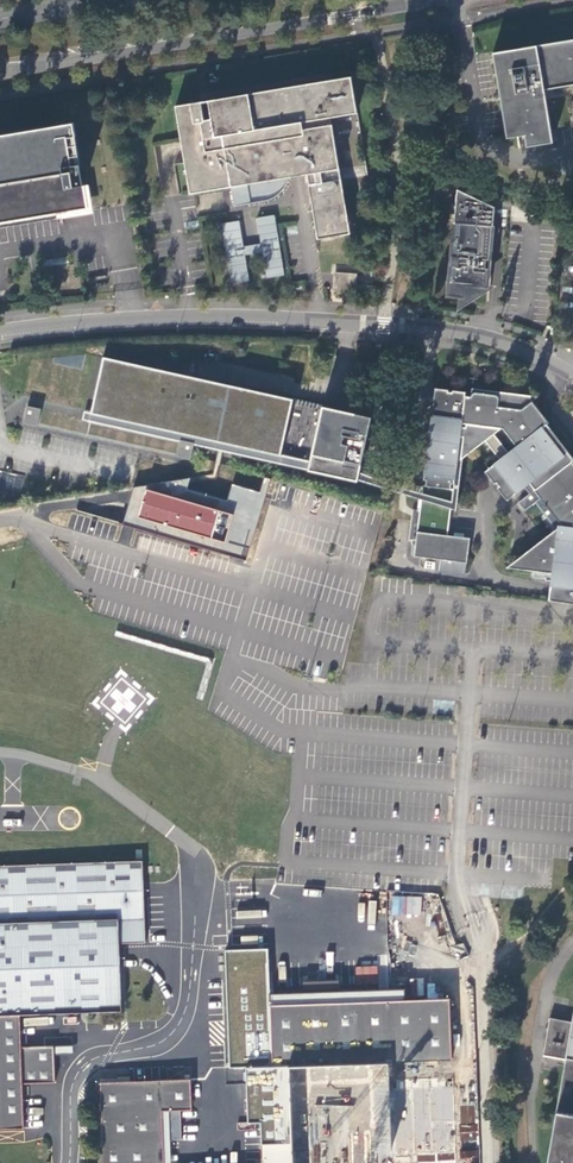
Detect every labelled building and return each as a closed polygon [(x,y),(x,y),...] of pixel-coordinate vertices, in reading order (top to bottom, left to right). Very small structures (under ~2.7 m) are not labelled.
[(492,54),(507,139),(524,136),(526,148),(553,143),(544,91),(572,86),(572,40),(492,54)] [(200,101),(174,106),(189,193),(230,187),(233,206),(265,201),(269,199),(272,198),(275,196),(277,195),(281,191),(283,188),(286,183),(287,179),(288,177),(306,174),(316,239),(349,233),(331,124),(329,124),(328,117),(356,113),(350,76),(207,100),(210,119),(203,120),(200,101)] [(0,135),(0,223),(86,209),(71,123),(0,135)] [(454,222),(448,296),(460,297),(459,309),(498,285),(491,284),(496,225),(494,225),(496,206),(459,189),(456,222),(454,222)] [(240,221),(222,224),(232,284),(249,282),(244,256),(262,253),(267,279),(285,276),(275,215),(257,218),(261,243),(244,246),(240,221)] [(67,268),(57,270),(61,294),(71,292),(67,268)] [(357,273),(333,272),(332,291),(356,292),(356,285),(357,273)] [(375,286),(356,285),(356,292),(374,293),(375,286)] [(356,480),(370,417),(291,399),(194,377),(102,357),(90,413),(179,433),(194,436),(308,461),(306,469),(356,480)] [(572,463),(572,459),(546,426),(549,423),(529,399),(524,398),(517,398),(515,400),(513,402),(512,404),(511,406),(511,410),(496,407),(497,400),(491,396),(478,394),(474,394),(473,394),(470,398),(470,400),(465,399),(465,394),(452,393),(451,395),(447,395),(448,392),(434,390),(422,480),(425,480),(424,487),(421,487),(413,556),(465,564),(469,539),(446,536),(453,491),(450,490),(452,484),(454,484),(463,424),(503,429),(515,445),(484,470),(494,483),(496,482),(499,485),(497,487),(507,499),(528,482),(562,525),(566,530),(572,531),(572,463)] [(40,409),(26,406),(23,423),(37,426),(40,409)] [(194,436),(179,433),(176,449),(190,452),(194,436)] [(376,485),(378,479),(359,474),(357,480),(376,485)] [(123,523),(246,560),(270,480),(264,478),(260,493),(232,485),(226,502),(186,490),(190,479),(134,488),(123,523)] [(562,525),(506,567),(552,573),(548,600),(572,604),(572,531),(566,530),(562,525)] [(25,1126),(24,1081),(56,1080),(54,1043),(23,1044),(21,1012),(82,1010),(123,1008),(121,968),(120,941),(146,940),(144,882),(143,858),(68,860),(0,863),(0,1127),(25,1126)] [(392,895),(391,914),(421,914),(422,896),(392,895)] [(271,991),(269,950),(233,951),(225,952),(231,1069),(247,1068),(273,1067),(290,1067),(293,1142),(293,1162),(457,1162),(457,1145),(451,996),(404,999),(404,990),(390,990),(271,991)] [(23,1025),(45,1025),(45,1016),(23,1016),(23,1025)] [(572,1020),(551,1017),(544,1053),(567,1057),(548,1162),(572,1162),(572,1020)] [(260,1123),(263,1162),(293,1162),(293,1142),(290,1067),(247,1068),(248,1124),(260,1123)] [(170,1140),(181,1140),(180,1109),(193,1108),(192,1077),(101,1080),(104,1162),(171,1162),(170,1140)]
